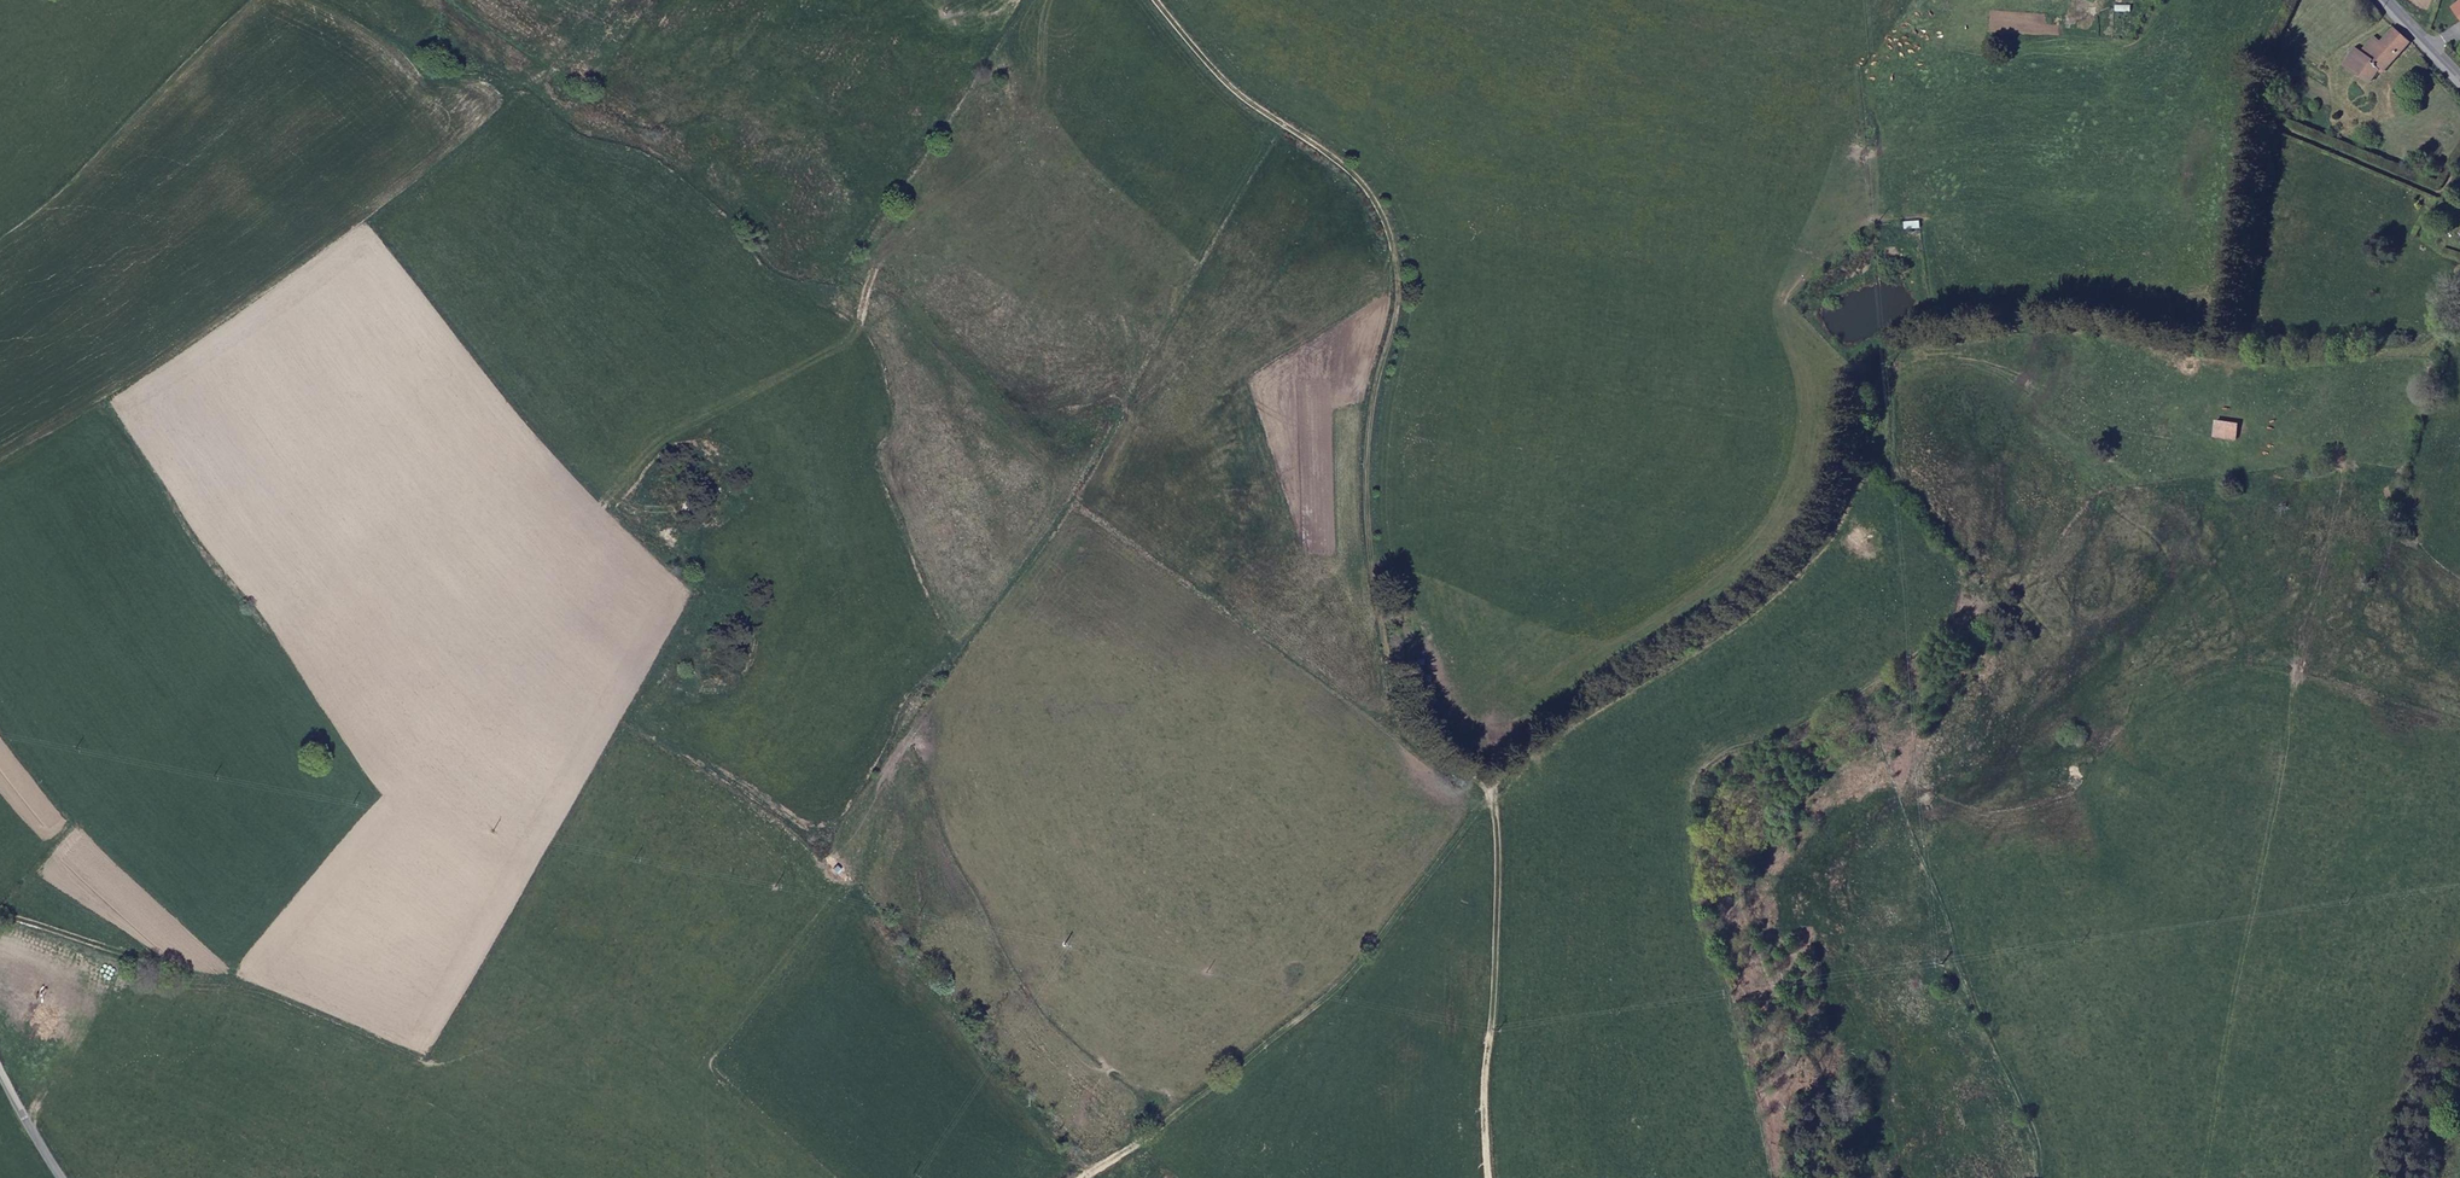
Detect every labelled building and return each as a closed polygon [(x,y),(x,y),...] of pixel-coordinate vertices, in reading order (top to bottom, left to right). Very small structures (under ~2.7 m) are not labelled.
[(2450,4),(2459,17),(2459,0),(2455,0),(2450,4)] [(2378,80),(2406,41),(2393,28),(2380,44),(2374,39),(2362,56),(2367,60),(2354,75),(2359,79),(2361,78),(2369,83),(2374,77),(2378,80)] [(2357,52),(2346,67),(2354,75),(2367,60),(2362,56),(2357,52)]
